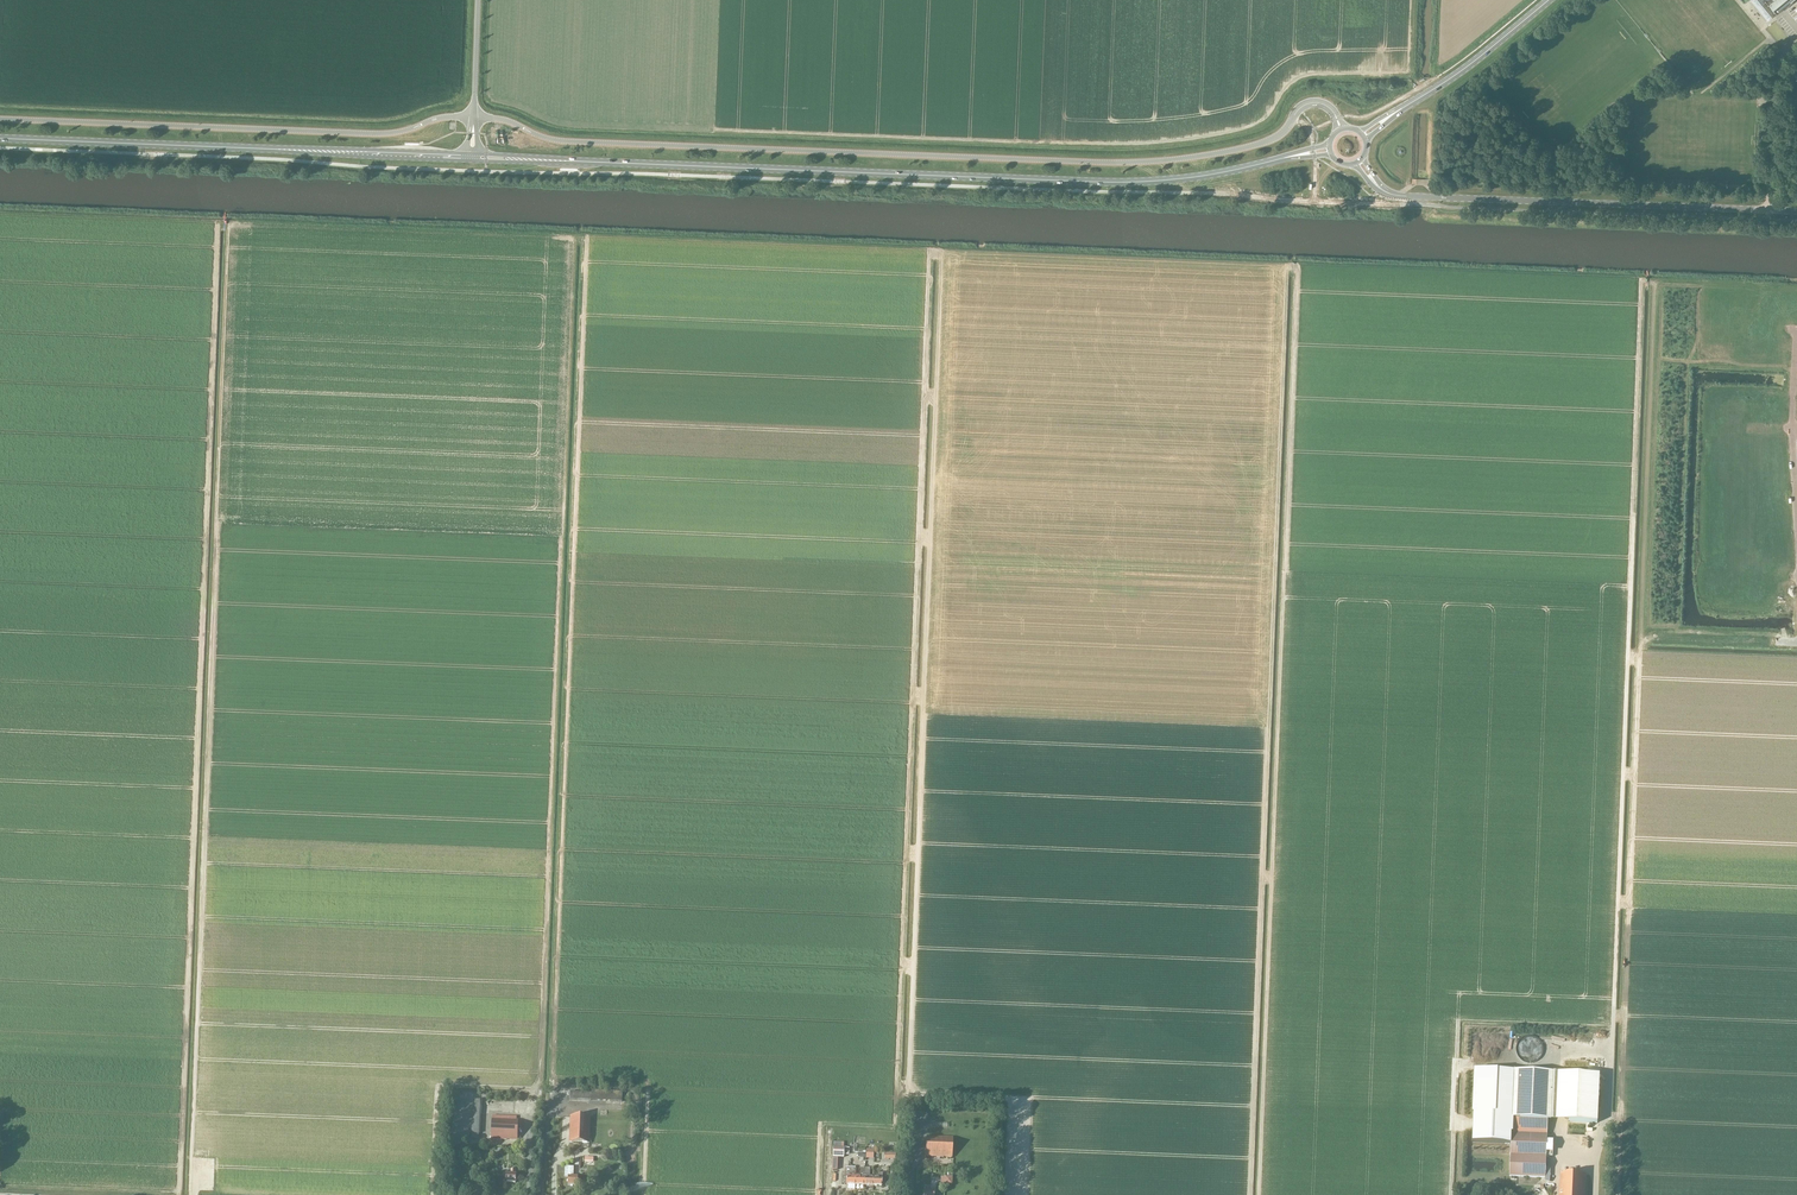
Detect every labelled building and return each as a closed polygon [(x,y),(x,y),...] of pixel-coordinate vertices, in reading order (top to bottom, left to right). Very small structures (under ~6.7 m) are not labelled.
[(1758,0),(1751,0),(1750,1),(1767,21),(1772,17),(1758,0)] [(1772,17),(1793,0),(1758,0),(1772,17)] [(1531,1036),(1528,1037),(1526,1037),(1523,1038),(1521,1039),(1520,1041),(1518,1043),(1517,1046),(1517,1048),(1517,1051),(1517,1053),(1518,1056),(1520,1058),(1521,1060),(1524,1061),(1526,1062),(1528,1063),(1531,1063),(1534,1062),(1536,1061),(1538,1060),(1540,1058),(1541,1056),(1542,1053),(1543,1051),(1543,1048),(1542,1046),(1541,1043),(1540,1041),(1538,1039),(1536,1038),(1533,1037),(1531,1036)] [(1548,1050),(1567,1050),(1567,1038),(1548,1037),(1548,1050)] [(1514,1072),(1475,1070),(1472,1142),(1511,1143),(1511,1133),(1512,1133),(1513,1119),(1512,1119),(1514,1072)] [(1599,1075),(1549,1073),(1514,1072),(1512,1119),(1513,1119),(1512,1133),(1511,1133),(1511,1143),(1509,1176),(1545,1178),(1546,1156),(1551,1156),(1551,1142),(1546,1142),(1547,1141),(1550,1141),(1550,1135),(1547,1135),(1547,1121),(1598,1123),(1599,1075)] [(480,1139),(482,1100),(473,1100),(471,1138),(480,1139)] [(589,1143),(590,1117),(570,1116),(569,1142),(589,1143)] [(517,1140),(518,1120),(492,1119),(491,1139),(517,1140)] [(926,1137),(925,1157),(952,1158),(952,1138),(926,1137)] [(833,1147),(832,1157),(843,1158),(844,1147),(833,1147)] [(573,1167),(565,1167),(564,1177),(568,1177),(568,1185),(577,1186),(578,1177),(573,1177),(573,1167)] [(855,1185),(864,1185),(865,1168),(860,1168),(860,1175),(856,1175),(856,1169),(855,1185)] [(870,1168),(865,1168),(864,1185),(873,1185),(873,1178),(869,1178),(870,1168)] [(515,1183),(516,1175),(515,1175),(515,1170),(511,1169),(511,1174),(506,1174),(506,1183),(515,1183)] [(842,1173),(842,1184),(855,1185),(856,1169),(845,1169),(845,1173),(842,1173)] [(873,1175),(873,1178),(873,1185),(882,1186),(883,1170),(879,1170),(879,1173),(878,1173),(878,1175),(873,1175)] [(1586,1175),(1560,1174),(1559,1194),(1585,1194),(1586,1175)] [(952,1183),(951,1175),(940,1176),(940,1184),(952,1183)] [(924,1191),(924,1194),(938,1194),(934,1194),(934,1191),(929,1191),(929,1186),(925,1186),(925,1191),(924,1191)]
